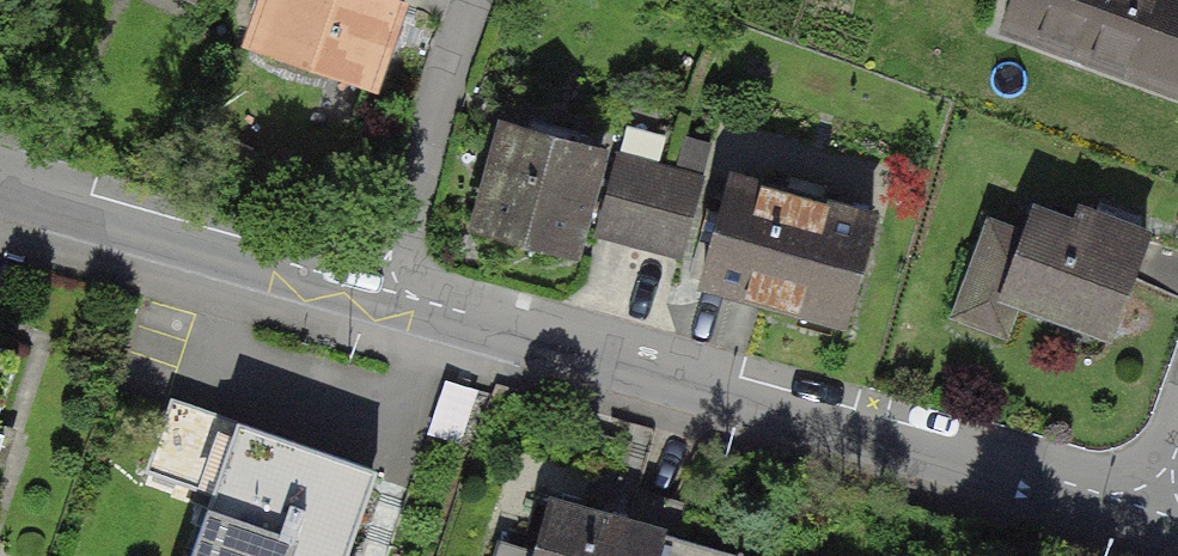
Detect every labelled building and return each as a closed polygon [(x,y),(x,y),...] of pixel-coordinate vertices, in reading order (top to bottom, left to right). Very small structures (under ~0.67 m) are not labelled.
[(369,82),(397,1),(393,0),(269,0),(254,43),(369,82)] [(1025,35),(1177,90),(1177,0),(1038,0),(1025,35)] [(600,152),(504,127),(478,224),(574,250),(600,152)] [(701,180),(618,157),(598,230),(680,253),(701,180)] [(872,217),(732,178),(703,281),(843,320),(872,217)] [(1115,318),(1145,239),(1080,214),(1075,227),(1036,213),(1029,233),(993,220),(956,316),(1005,334),(1020,296),(1058,311),(1063,298),(1115,318)] [(375,468),(220,419),(177,555),(347,555),(375,468)] [(552,486),(533,555),(654,555),(665,515),(552,486)]
